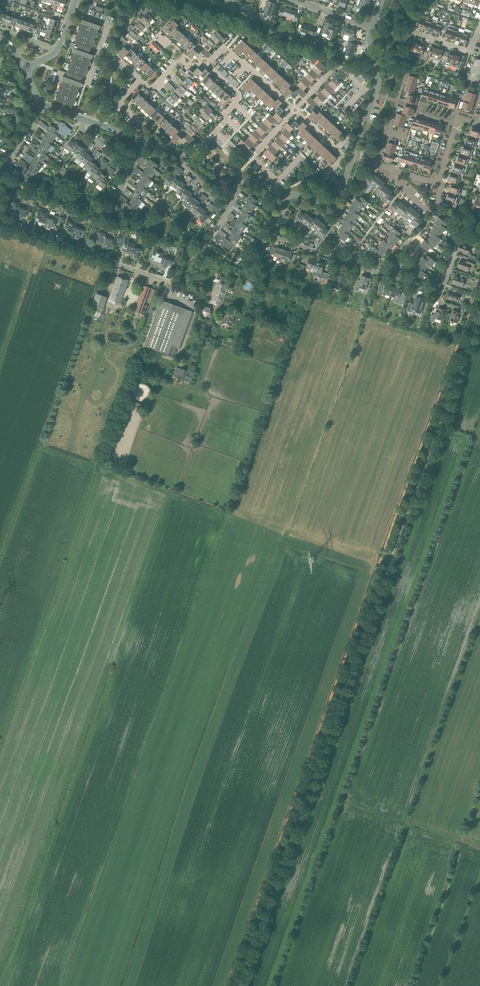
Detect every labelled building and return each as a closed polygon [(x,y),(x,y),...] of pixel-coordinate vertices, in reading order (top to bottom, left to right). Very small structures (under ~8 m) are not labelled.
[(66,0),(65,0),(59,0),(57,6),(63,8),(66,0)] [(358,6),(368,9),(370,3),(361,0),(360,0),(358,6)] [(261,13),(260,17),(265,19),(268,18),(269,16),(271,16),(275,4),(268,2),(264,13),(261,13)] [(246,15),(253,17),(252,20),(255,21),(256,18),(257,18),(259,12),(256,11),(257,8),(245,4),(242,11),(246,13),(246,15)] [(358,6),(358,8),(360,9),(359,12),(366,15),(368,9),(358,6)] [(143,13),(145,15),(144,17),(150,23),(154,19),(153,18),(155,16),(151,13),(152,12),(147,8),(143,13)] [(283,15),(293,19),(293,20),(297,22),(299,15),(296,14),(297,12),(296,12),(291,10),(291,9),(290,10),(286,8),(285,10),(281,8),(278,15),(283,17),(283,15)] [(417,20),(420,22),(419,27),(424,29),(427,20),(428,18),(428,17),(423,15),(424,14),(421,13),(417,20)] [(6,14),(3,22),(9,24),(12,16),(6,14)] [(12,17),(12,16),(9,24),(15,26),(19,16),(13,14),(12,17)] [(25,18),(19,16),(15,26),(21,29),(24,21),(25,18)] [(437,24),(438,21),(439,18),(434,16),(433,19),(429,30),(434,32),(437,24)] [(142,19),(139,17),(137,19),(147,27),(150,23),(144,17),(142,19)] [(56,28),(58,22),(49,19),(48,18),(46,24),(48,25),(56,28)] [(427,20),(424,29),(429,30),(433,19),(428,18),(427,20)] [(98,30),(99,30),(101,26),(81,19),(80,23),(81,24),(80,26),(79,26),(77,30),(79,31),(77,35),(76,34),(74,39),(76,39),(74,43),(72,43),(70,47),(74,49),(72,53),(74,53),(73,56),(71,55),(70,59),(71,60),(70,64),(68,64),(67,68),(68,68),(67,73),(58,69),(57,72),(52,71),(48,81),(59,85),(58,89),(59,89),(58,94),(56,93),(55,97),(56,98),(55,101),(72,107),(73,104),(74,104),(76,100),(75,100),(76,95),(77,96),(79,92),(77,91),(79,87),(80,87),(82,83),(80,82),(80,80),(83,81),(85,74),(86,75),(88,70),(86,70),(88,66),(89,66),(91,62),(89,61),(90,59),(92,59),(93,55),(88,53),(90,49),(91,50),(92,45),(94,45),(95,41),(94,41),(95,36),(97,37),(98,33),(97,32),(98,30)] [(135,21),(138,23),(137,25),(143,31),(147,27),(137,19),(135,21)] [(178,20),(176,19),(170,25),(175,29),(179,25),(176,22),(178,20)] [(29,23),(24,21),(21,29),(27,31),(29,23)] [(444,30),(447,22),(444,21),(443,23),(438,21),(437,24),(434,32),(439,34),(441,29),(444,30)] [(323,33),(328,35),(327,38),(331,39),(335,27),(333,27),(333,26),(332,26),(333,25),(326,22),(323,33)] [(450,25),(450,23),(447,22),(444,30),(447,31),(445,36),(451,38),(453,31),(454,30),(454,29),(455,26),(450,25)] [(32,33),(35,25),(29,23),(27,31),(32,33)] [(312,36),(312,37),(315,38),(317,32),(314,31),(315,29),(302,24),(300,31),(312,36)] [(47,31),(46,30),(46,31),(54,34),(56,28),(48,25),(47,31)] [(134,27),(132,25),(130,26),(139,35),(143,31),(137,25),(134,27)] [(164,32),(166,33),(168,31),(171,34),(175,29),(170,25),(164,32)] [(179,25),(175,29),(171,34),(175,38),(180,31),(178,29),(181,27),(179,25)] [(222,33),(218,29),(219,27),(217,25),(211,32),(214,34),(218,38),(222,33)] [(128,29),(131,31),(129,33),(135,39),(139,35),(130,26),(128,29)] [(454,30),(453,31),(451,38),(456,40),(460,28),(455,27),(455,26),(454,29),(454,30)] [(343,33),(350,36),(349,39),(355,41),(356,38),(354,37),(356,31),(345,27),(343,33)] [(39,31),(45,33),(44,37),(52,40),(54,34),(46,31),(46,30),(40,28),(40,29),(37,28),(35,34),(38,35),(39,31)] [(465,30),(460,28),(456,40),(461,42),(463,34),(464,33),(465,30)] [(464,33),(463,34),(461,42),(466,44),(468,39),(470,39),(473,32),(470,31),(470,32),(465,30),(464,33)] [(182,33),(180,31),(175,38),(179,41),(187,32),(185,31),(182,33)] [(209,33),(212,36),(210,38),(216,44),(220,40),(218,38),(214,34),(211,32),(211,31),(209,33)] [(189,34),(187,32),(179,41),(183,45),(188,39),(191,36),(189,34)] [(123,34),(129,40),(132,43),(135,39),(129,33),(127,35),(124,33),(123,34)] [(222,33),(218,38),(220,40),(222,42),(223,42),(225,44),(229,39),(222,33)] [(123,34),(119,39),(122,42),(125,44),(126,44),(129,40),(123,34)] [(186,49),(195,40),(197,38),(195,36),(190,40),(189,40),(188,39),(183,45),(186,49)] [(208,40),(206,37),(204,39),(213,48),(216,44),(210,38),(208,40)] [(202,46),(205,48),(209,52),(209,51),(213,48),(204,39),(202,41),(204,44),(202,46)] [(247,41),(244,39),(239,45),(244,49),(248,45),(245,43),(247,41)] [(348,42),(349,42),(345,54),(352,57),(353,53),(355,54),(356,52),(354,51),(356,45),(354,44),(355,41),(349,39),(348,42)] [(197,41),(195,40),(186,49),(190,52),(194,48),(196,46),(194,44),(197,41)] [(125,44),(122,42),(118,47),(123,51),(126,48),(126,47),(126,45),(126,44),(125,44)] [(252,44),(250,42),(248,45),(244,49),(242,51),(242,52),(243,53),(246,55),(252,49),(250,47),(252,44)] [(409,46),(407,53),(410,54),(416,56),(416,55),(416,53),(420,45),(414,42),(412,47),(409,46)] [(239,54),(242,52),(242,51),(244,49),(239,45),(233,51),(235,53),(237,52),(239,54)] [(420,45),(416,53),(416,55),(421,57),(421,58),(424,59),(427,52),(424,51),(425,47),(420,45)] [(427,52),(424,59),(427,60),(429,56),(434,58),(437,49),(432,47),(429,53),(427,52)] [(121,53),(119,54),(123,58),(126,55),(130,52),(130,51),(126,48),(123,51),(121,53)] [(130,52),(126,55),(130,59),(138,50),(136,48),(134,51),(132,49),(130,51),(130,52)] [(138,50),(130,59),(134,63),(140,56),(138,54),(140,52),(142,50),(140,48),(138,50)] [(194,48),(190,52),(188,55),(192,59),(195,55),(198,52),(194,48)] [(201,52),(204,55),(208,58),(212,54),(209,51),(209,52),(205,48),(202,52),(201,52)] [(253,51),(252,49),(246,55),(250,59),(258,49),(256,48),(253,51)] [(260,51),(258,49),(250,59),(254,62),(259,56),(257,54),(260,51)] [(434,58),(433,60),(439,62),(438,64),(441,65),(442,63),(445,57),(442,55),(443,51),(437,49),(434,58)] [(195,55),(200,60),(204,55),(201,52),(202,52),(201,51),(198,51),(198,52),(195,55)] [(445,57),(442,63),(441,65),(441,66),(442,66),(445,65),(445,64),(445,65),(451,67),(455,55),(449,53),(447,58),(445,57)] [(138,66),(146,57),(142,54),(140,56),(134,63),(138,66)] [(261,58),(259,56),(254,62),(257,66),(266,57),(264,55),(261,58)] [(451,67),(456,69),(456,68),(460,69),(462,63),(459,62),(461,57),(455,55),(451,67)] [(149,59),(146,57),(138,66),(142,70),(150,61),(149,62),(148,60),(149,59)] [(266,57),(257,66),(261,70),(267,63),(265,61),(268,58),(266,57)] [(475,58),(471,69),(479,72),(479,60),(475,58)] [(146,74),(154,65),(152,63),(150,61),(142,70),(146,74)] [(329,70),(328,69),(330,67),(327,64),(325,66),(320,61),(316,65),(322,71),(324,69),(327,72),(329,70)] [(269,65),(267,63),(261,70),(265,73),(274,64),(272,62),(269,65)] [(276,66),(274,64),(265,73),(269,77),(275,71),(273,69),(276,66)] [(158,74),(156,72),(158,71),(155,68),(156,67),(154,65),(146,74),(150,77),(153,80),(158,74)] [(322,71),(316,65),(312,69),(321,77),(323,75),(321,73),(322,71)] [(193,79),(193,80),(186,74),(181,68),(179,71),(184,76),(185,75),(187,78),(186,80),(192,86),(195,82),(193,79)] [(194,73),(197,76),(196,76),(197,77),(200,76),(200,75),(203,73),(198,68),(194,73)] [(186,74),(193,80),(193,79),(196,76),(197,76),(194,73),(190,69),(186,74)] [(200,75),(200,76),(204,79),(210,72),(206,69),(203,73),(200,75)] [(309,73),(315,79),(317,77),(320,79),(321,77),(312,69),(309,73)] [(476,82),(478,83),(479,77),(479,72),(471,69),(468,79),(469,79),(471,80),(472,81),(474,81),(476,82)] [(277,73),(275,71),(269,77),(273,81),(282,72),(280,70),(277,73)] [(331,76),(334,78),(332,80),(338,86),(342,82),(336,76),(338,74),(336,71),(331,76)] [(204,79),(201,82),(206,85),(212,79),(210,77),(212,74),(210,72),(204,79)] [(284,73),(282,72),(273,81),(277,84),(283,78),(281,76),(284,73)] [(315,79),(309,73),(305,77),(314,85),(316,83),(313,81),(315,79)] [(181,79),(176,74),(174,76),(188,90),(192,86),(186,80),(184,82),(181,79)] [(178,88),(185,94),(184,94),(186,95),(190,91),(188,90),(174,76),(172,78),(177,84),(178,83),(180,86),(178,88)] [(408,81),(417,84),(419,79),(410,76),(408,81)] [(255,79),(253,77),(248,83),(252,88),(256,83),(254,81),(255,79)] [(285,80),(283,78),(277,84),(281,88),(290,79),(288,77),(285,80)] [(301,81),(308,87),(310,85),(312,87),(314,85),(305,77),(301,81)] [(214,81),(212,79),(206,85),(210,89),(218,80),(216,78),(214,81)] [(292,81),(290,79),(281,88),(285,92),(289,88),(291,85),(289,83),(292,81)] [(220,82),(218,80),(210,89),(213,93),(219,86),(217,84),(220,82)] [(330,82),(327,80),(326,82),(335,90),(338,86),(332,80),(330,82)] [(301,81),(297,85),(300,88),(306,93),(308,91),(306,89),(308,87),(301,81)] [(417,84),(408,81),(406,87),(415,89),(417,84)] [(174,87),(168,82),(166,84),(181,98),(184,94),(185,94),(178,88),(176,90),(174,87)] [(324,84),(326,86),(325,88),(331,94),(335,90),(326,82),(324,84)] [(242,89),(244,91),(245,90),(248,92),(252,88),(248,83),(242,89)] [(256,83),(252,88),(248,92),(250,94),(252,91),(254,93),(260,87),(256,83)] [(170,91),(173,94),(171,96),(177,102),(181,98),(166,84),(164,86),(170,91)] [(221,88),(219,86),(213,93),(217,96),(226,87),(224,85),(221,88)] [(0,88),(0,95),(2,96),(3,93),(8,94),(10,88),(9,88),(2,86),(1,88),(0,88)] [(226,87),(217,96),(221,100),(223,98),(227,93),(225,92),(228,89),(226,87)] [(254,93),(257,95),(254,98),(256,100),(264,90),(260,87),(254,93)] [(285,92),(283,94),(283,95),(287,98),(290,94),(293,92),(293,91),(289,88),(285,92)] [(296,92),(299,94),(303,97),(306,93),(300,88),(297,91),(296,92)] [(323,90),(320,88),(318,90),(327,98),(331,94),(325,88),(323,90)] [(132,98),(134,101),(138,104),(147,95),(149,92),(147,90),(142,96),(138,92),(132,98)] [(161,90),(159,92),(165,97),(174,106),(177,102),(171,96),(169,98),(167,95),(161,90)] [(268,94),(264,90),(256,100),(258,101),(260,98),(262,100),(268,94)] [(316,91),(319,94),(317,96),(323,102),(327,98),(318,90),(316,91)] [(425,90),(422,97),(428,99),(430,91),(425,90)] [(293,91),(293,92),(290,94),(295,99),(299,94),(296,92),(297,91),(296,91),(293,91)] [(147,95),(138,104),(142,108),(148,102),(146,100),(148,97),(149,92),(147,95)] [(234,96),(229,92),(227,94),(227,93),(223,98),(228,102),(234,96)] [(410,101),(409,103),(414,104),(415,102),(417,103),(419,96),(414,95),(410,93),(408,100),(410,101)] [(262,100),(265,102),(262,105),(264,107),(272,98),(268,94),(262,100)] [(311,97),(311,98),(317,103),(320,106),(323,102),(317,96),(315,98),(313,96),(311,97)] [(150,103),(148,102),(142,108),(146,112),(155,103),(158,99),(156,98),(153,101),(152,101),(150,103)] [(219,102),(222,105),(220,106),(222,108),(223,109),(223,108),(228,102),(223,98),(221,100),(219,102)] [(276,101),(272,98),(264,107),(266,109),(268,106),(270,108),(276,101)] [(311,98),(307,101),(311,105),(313,107),(317,103),(311,98)] [(458,100),(452,98),(449,106),(449,108),(455,109),(455,108),(457,101),(458,100)] [(273,105),(277,109),(279,106),(283,103),(278,99),(276,101),(270,108),(273,105)] [(155,103),(146,112),(150,115),(156,109),(154,107),(156,104),(155,103)] [(463,109),(465,109),(464,111),(469,112),(469,111),(471,111),(473,106),(465,103),(463,109)] [(207,105),(206,104),(202,109),(209,115),(213,111),(207,105)] [(313,107),(311,105),(306,109),(311,114),(314,111),(314,110),(314,108),(313,107)] [(276,112),(277,113),(280,115),(284,111),(279,106),(277,109),(276,110),(276,112)] [(407,117),(407,116),(412,118),(414,112),(412,111),(412,109),(408,107),(407,109),(405,109),(403,115),(407,117)] [(158,111),(156,109),(150,115),(154,119),(162,110),(160,108),(158,111)] [(200,111),(202,113),(200,115),(207,121),(210,117),(209,116),(209,115),(202,109),(200,111)] [(162,110),(154,119),(158,123),(164,116),(166,114),(164,112),(162,110)] [(209,116),(210,117),(215,122),(220,117),(213,111),(209,115),(209,116)] [(314,111),(311,114),(308,117),(312,121),(314,118),(318,115),(317,114),(314,111)] [(318,115),(314,118),(318,122),(326,113),(325,111),(322,114),(320,112),(318,115)] [(164,116),(158,123),(162,126),(170,118),(171,116),(173,115),(171,113),(169,114),(166,118),(164,116)] [(277,113),(273,117),(280,122),(283,118),(280,115),(277,113)] [(328,115),(326,113),(318,122),(322,126),(328,119),(326,117),(328,115)] [(267,118),(273,124),(275,122),(278,124),(280,122),(273,117),(271,114),(267,118)] [(403,115),(398,114),(396,119),(405,122),(407,117),(403,115)] [(199,117),(196,115),(194,117),(203,125),(207,121),(200,115),(199,117)] [(193,119),(195,121),(193,123),(199,129),(203,125),(194,117),(193,119)] [(170,118),(162,126),(166,130),(172,124),(170,122),(172,119),(170,118)] [(273,124),(267,118),(263,122),(272,130),(274,128),(271,126),(273,124)] [(330,121),(328,119),(322,126),(326,129),(334,120),(332,119),(330,121)] [(405,122),(396,119),(395,124),(403,127),(405,122)] [(418,129),(421,121),(415,119),(412,129),(418,131),(418,129)] [(55,133),(58,131),(66,137),(71,130),(65,125),(65,124),(55,120),(51,125),(50,124),(48,127),(47,127),(47,126),(41,121),(39,124),(48,131),(51,133),(52,132),(55,134),(55,133)] [(336,122),(334,120),(326,129),(330,133),(336,127),(334,125),(336,122)] [(291,126),(294,128),(295,129),(297,129),(298,128),(300,125),(296,121),(291,126)] [(423,133),(423,130),(424,130),(426,122),(421,121),(418,129),(418,131),(423,133)] [(172,124),(166,130),(170,134),(178,125),(176,123),(176,124),(174,122),(172,124)] [(260,126),(266,132),(268,130),(270,132),(272,130),(263,122),(260,126)] [(294,128),(291,126),(288,122),(284,126),(290,132),(294,128)] [(298,128),(302,132),(305,129),(308,126),(303,122),(300,125),(298,128)] [(191,125),(189,123),(187,125),(196,133),(199,129),(193,123),(191,125)] [(429,132),(435,134),(437,126),(432,124),(429,132)] [(437,124),(437,126),(435,134),(440,136),(441,133),(443,134),(444,129),(442,129),(443,126),(437,124)] [(178,129),(180,127),(178,125),(170,134),(174,137),(177,134),(180,131),(178,129)] [(186,131),(188,133),(192,137),(196,133),(187,125),(185,126),(188,129),(186,131)] [(266,132),(260,126),(256,130),(265,138),(267,137),(264,134),(266,132)] [(282,129),(285,131),(283,133),(289,139),(293,135),(290,132),(284,126),(282,129)] [(338,129),(336,127),(330,133),(334,136),(342,128),(340,126),(338,129)] [(344,129),(342,128),(334,136),(338,140),(344,134),(341,132),(344,129)] [(478,141),(478,142),(479,142),(479,132),(479,131),(479,129),(475,128),(474,130),(472,129),(470,135),(475,136),(474,140),(477,141),(478,141)] [(299,135),(301,137),(299,139),(301,141),(309,132),(305,129),(302,132),(299,135)] [(252,134),(258,140),(260,138),(263,140),(265,138),(256,130),(252,134)] [(53,141),(57,135),(55,134),(52,132),(51,133),(48,131),(45,135),(53,141)] [(281,135),(279,132),(277,134),(286,143),(289,139),(283,133),(281,135)] [(313,136),(309,132),(301,141),(303,143),(305,140),(307,142),(313,136)] [(184,137),(187,140),(191,143),(195,139),(192,137),(188,133),(185,137),(184,137)] [(177,134),(174,137),(171,140),(176,144),(179,140),(178,140),(181,137),(177,134)] [(258,140),(252,134),(249,138),(257,146),(259,144),(257,142),(258,140)] [(275,137),(277,139),(276,141),(282,147),(286,143),(277,134),(275,137)] [(43,141),(46,144),(47,142),(50,144),(53,141),(45,135),(41,140),(43,142),(43,141)] [(181,137),(178,140),(179,140),(183,144),(187,140),(184,137),(185,137),(184,136),(181,136),(181,137)] [(307,142),(309,144),(307,147),(308,148),(317,140),(313,136),(307,142)] [(246,144),(251,148),(253,146),(256,148),(257,146),(249,138),(245,142),(246,144)] [(467,138),(466,144),(471,145),(469,149),(473,150),(476,151),(478,145),(476,145),(477,141),(474,140),(467,138)] [(240,142),(238,141),(236,143),(242,148),(246,144),(245,142),(242,139),(240,142)] [(274,143),(271,140),(269,142),(278,151),(282,147),(276,141),(274,143)] [(321,143),(317,140),(308,148),(310,150),(313,148),(315,150),(321,143)] [(43,142),(41,145),(48,151),(51,153),(54,148),(52,146),(50,144),(47,142),(46,144),(43,141),(43,142)] [(70,141),(64,148),(69,153),(71,151),(73,148),(71,147),(74,144),(73,143),(70,141)] [(73,148),(71,151),(74,153),(80,146),(75,142),(73,143),(74,144),(71,147),(73,148)] [(268,149),(272,153),(274,155),(275,155),(278,151),(269,142),(267,144),(270,147),(268,149)] [(389,142),(389,143),(387,148),(396,150),(398,145),(389,142)] [(315,150),(317,151),(314,154),(316,156),(325,147),(321,143),(315,150)] [(251,148),(246,144),(242,148),(249,154),(250,152),(249,150),(251,148)] [(31,150),(36,154),(36,155),(43,161),(47,156),(45,154),(45,155),(42,152),(41,154),(38,152),(36,150),(33,148),(29,145),(27,147),(31,150)] [(38,152),(41,154),(42,152),(45,155),(45,154),(48,151),(41,145),(37,150),(36,150),(38,152)] [(74,153),(78,156),(80,153),(82,155),(84,152),(86,150),(80,146),(74,153)] [(329,151),(325,147),(316,156),(318,158),(321,155),(323,157),(329,151)] [(463,147),(461,153),(466,154),(465,158),(468,160),(469,159),(471,160),(473,154),(472,154),(473,150),(469,149),(463,147)] [(387,148),(385,153),(394,156),(396,150),(387,148)] [(266,151),(264,150),(262,152),(268,158),(272,153),(268,149),(266,151)] [(81,162),(85,165),(87,163),(89,164),(91,161),(98,152),(96,150),(90,157),(87,155),(81,162)] [(325,159),(322,161),(321,163),(323,165),(324,163),(333,154),(329,151),(323,157),(325,159)] [(404,153),(403,158),(402,161),(407,163),(410,155),(411,152),(405,151),(404,153)] [(78,156),(76,158),(81,162),(87,155),(84,152),(82,155),(80,153),(78,156)] [(94,164),(93,163),(94,162),(94,161),(95,160),(96,160),(101,154),(98,152),(91,161),(89,164),(87,163),(85,165),(83,167),(88,171),(94,164)] [(410,155),(407,163),(413,165),(415,157),(416,154),(411,152),(410,155)] [(42,166),(43,166),(45,163),(43,161),(36,155),(33,158),(26,153),(24,155),(33,162),(36,164),(37,163),(40,165),(42,166)] [(274,155),(272,153),(268,158),(275,163),(277,161),(275,160),(277,157),(275,155),(274,155)] [(383,159),(386,159),(385,161),(389,163),(390,161),(392,162),(394,156),(385,153),(383,159)] [(324,163),(326,165),(329,162),(331,164),(337,158),(333,154),(324,163)] [(24,155),(22,157),(31,165),(31,166),(38,171),(42,166),(40,165),(37,163),(36,164),(33,162),(24,155)] [(421,158),(418,167),(423,168),(424,168),(426,160),(423,159),(423,157),(422,156),(421,158)] [(459,156),(457,162),(462,164),(461,167),(460,168),(464,169),(465,168),(467,169),(469,163),(468,163),(468,160),(465,158),(459,156)] [(150,160),(149,161),(146,159),(145,160),(141,157),(139,159),(146,165),(148,167),(150,169),(152,168),(154,170),(155,169),(157,166),(150,160)] [(418,167),(421,158),(415,157),(413,165),(418,167)] [(29,173),(32,175),(34,177),(38,171),(31,166),(29,167),(26,164),(26,163),(21,159),(21,160),(19,162),(26,167),(28,169),(30,171),(29,173)] [(88,171),(87,173),(90,176),(92,174),(94,171),(96,173),(98,170),(105,161),(103,159),(99,163),(99,164),(98,166),(94,164),(88,171)] [(432,162),(426,160),(424,168),(423,168),(423,169),(429,171),(430,169),(431,169),(433,165),(431,164),(432,162)] [(92,174),(90,176),(88,178),(94,182),(95,180),(101,173),(100,172),(104,167),(104,168),(108,163),(105,161),(98,170),(96,173),(94,171),(92,174)] [(26,167),(19,162),(17,164),(24,170),(21,173),(22,173),(20,176),(30,184),(35,178),(34,177),(32,175),(29,173),(30,171),(28,169),(26,167)] [(456,177),(460,178),(463,179),(464,173),(463,173),(464,169),(460,168),(461,167),(454,165),(452,171),(457,173),(456,176),(456,177)] [(152,176),(145,170),(143,173),(136,167),(134,170),(138,174),(143,177),(146,179),(147,178),(149,180),(150,180),(150,179),(152,176)] [(148,167),(145,170),(152,176),(157,171),(155,169),(154,170),(152,168),(150,169),(148,167)] [(170,176),(164,183),(170,187),(171,185),(173,182),(172,181),(173,179),(174,178),(180,170),(181,169),(178,167),(178,168),(174,173),(173,174),(171,176),(170,175),(170,176)] [(101,173),(95,180),(99,183),(101,181),(103,182),(105,179),(107,177),(108,175),(109,174),(112,170),(110,168),(106,173),(107,174),(105,176),(101,173)] [(173,182),(171,185),(175,188),(181,180),(178,178),(183,172),(183,171),(181,169),(180,170),(174,178),(173,179),(172,181),(173,182)] [(373,177),(369,174),(364,182),(369,186),(371,184),(373,181),(371,180),(373,177)] [(453,182),(452,186),(458,188),(460,182),(459,182),(460,178),(456,177),(456,176),(450,174),(448,180),(453,182)] [(371,180),(373,181),(371,184),(374,187),(380,179),(375,175),(373,177),(371,180)] [(143,177),(140,181),(147,187),(152,181),(150,180),(149,180),(147,178),(146,179),(143,177)] [(194,180),(191,178),(188,182),(186,185),(188,187),(194,180)] [(99,183),(97,185),(102,190),(109,182),(105,179),(103,182),(101,181),(99,183)] [(386,184),(380,179),(374,187),(377,189),(379,187),(382,188),(384,186),(386,184)] [(138,188),(136,186),(133,184),(129,181),(129,180),(127,182),(134,188),(136,189),(135,191),(142,197),(147,192),(145,190),(142,188),(141,190),(138,187),(138,188)] [(181,180),(175,188),(178,190),(178,191),(180,188),(182,189),(184,187),(186,185),(181,180)] [(134,184),(133,184),(136,186),(138,188),(138,187),(141,190),(142,188),(145,190),(147,187),(140,181),(136,185),(134,184)] [(469,191),(477,193),(478,190),(479,191),(479,182),(479,183),(478,183),(477,186),(479,187),(478,189),(476,188),(470,186),(470,187),(469,190),(469,191)] [(452,196),(458,198),(459,199),(461,193),(460,192),(461,189),(458,188),(452,186),(450,185),(448,191),(454,192),(452,196)] [(379,187),(377,189),(376,191),(381,196),(387,188),(384,186),(382,188),(379,187)] [(178,190),(176,193),(182,197),(188,189),(184,187),(182,189),(180,188),(178,191),(178,190)] [(135,191),(133,193),(126,188),(124,191),(128,194),(130,195),(133,198),(136,200),(137,198),(140,201),(140,200),(142,197),(135,191)] [(392,193),(387,188),(381,196),(384,198),(387,196),(389,197),(391,195),(392,193)] [(188,189),(182,197),(185,200),(187,197),(189,198),(191,195),(191,196),(193,193),(190,191),(188,189)] [(185,200),(182,203),(187,208),(194,199),(195,198),(193,197),(196,194),(194,192),(193,193),(191,196),(191,195),(189,198),(187,197),(185,200)] [(258,197),(257,196),(255,198),(250,195),(248,198),(241,192),(239,195),(242,198),(248,202),(250,204),(252,202),(254,204),(256,206),(262,200),(260,199),(261,197),(259,195),(258,197)] [(138,207),(130,201),(129,202),(127,201),(128,200),(121,194),(119,197),(126,203),(125,203),(128,205),(127,205),(130,207),(129,209),(131,211),(133,213),(134,212),(138,207)] [(387,196),(384,198),(383,200),(388,205),(394,197),(391,195),(389,197),(387,196)] [(445,200),(451,202),(450,206),(456,208),(458,202),(457,202),(458,198),(452,196),(447,195),(445,200)] [(32,205),(35,206),(38,199),(30,196),(29,200),(33,201),(32,205)] [(478,210),(477,212),(479,212),(479,197),(476,196),(475,200),(473,199),(472,203),(474,203),(472,208),(478,210)] [(360,205),(363,207),(365,209),(369,203),(362,197),(359,200),(362,203),(360,205)] [(15,215),(16,216),(19,207),(21,202),(20,202),(19,204),(13,202),(14,199),(11,198),(9,205),(12,206),(9,213),(15,215)] [(133,198),(130,201),(138,207),(142,202),(140,200),(140,201),(137,198),(136,200),(133,198)] [(194,199),(187,208),(190,210),(191,210),(192,208),(192,209),(194,206),(196,207),(198,204),(198,205),(200,202),(198,201),(195,198),(194,199)] [(362,203),(359,200),(357,199),(353,204),(360,210),(363,207),(360,205),(362,203)] [(398,204),(395,201),(389,208),(394,213),(396,211),(398,208),(396,206),(398,204)] [(250,204),(248,202),(245,205),(252,211),(256,206),(254,204),(252,202),(250,204)] [(396,206),(398,208),(396,211),(399,213),(405,206),(400,202),(398,204),(396,206)] [(128,205),(125,203),(121,208),(128,214),(129,214),(131,211),(129,209),(130,207),(127,205),(128,205)] [(190,210),(196,215),(202,207),(198,205),(198,204),(196,207),(194,206),(192,209),(192,208),(191,210),(190,210)] [(350,211),(353,214),(355,211),(357,214),(360,210),(353,204),(348,210),(350,211)] [(242,212),(240,211),(238,209),(233,205),(232,207),(238,212),(237,213),(240,215),(240,216),(247,222),(252,216),(250,215),(249,215),(247,213),(245,214),(243,212),(242,212)] [(243,212),(245,214),(247,213),(249,215),(250,215),(252,211),(245,205),(240,211),(242,212),(243,212)] [(202,207),(196,215),(199,217),(199,218),(201,215),(203,216),(205,213),(207,212),(209,209),(206,207),(205,206),(204,209),(202,207)] [(408,209),(405,206),(399,213),(404,218),(406,216),(408,213),(406,211),(408,209)] [(15,215),(15,218),(21,220),(23,217),(25,218),(27,213),(30,214),(32,209),(26,207),(25,209),(19,207),(16,216),(15,215)] [(408,213),(406,216),(404,218),(407,221),(409,218),(415,211),(410,207),(408,209),(406,211),(408,213)] [(44,225),(47,217),(48,214),(49,212),(49,211),(48,214),(42,212),(43,209),(39,208),(37,215),(36,219),(39,220),(38,223),(44,225)] [(353,214),(350,211),(347,215),(355,221),(359,215),(357,214),(355,211),(353,214)] [(420,215),(415,211),(409,218),(413,221),(415,218),(417,220),(419,217),(420,215)] [(300,212),(295,219),(294,220),(300,224),(301,222),(304,219),(301,218),(303,215),(300,212)] [(199,217),(197,219),(203,224),(209,216),(205,213),(203,216),(201,215),(199,218),(199,217)] [(301,218),(304,219),(301,222),(305,225),(311,217),(305,213),(303,215),(301,218)] [(44,225),(43,228),(50,230),(51,227),(54,228),(58,217),(48,214),(47,217),(44,225)] [(235,221),(233,219),(229,215),(227,217),(235,223),(234,224),(236,225),(235,226),(242,232),(247,227),(245,225),(244,225),(242,223),(240,224),(238,222),(238,223),(236,221),(235,221)] [(345,222),(348,224),(350,222),(352,224),(355,221),(347,215),(343,220),(345,222)] [(238,222),(240,224),(242,223),(244,225),(245,225),(247,222),(240,216),(236,221),(238,223),(238,222)] [(314,220),(311,217),(305,225),(310,229),(312,227),(314,224),(312,223),(314,220)] [(415,218),(413,221),(411,223),(416,228),(422,220),(419,217),(417,220),(415,218)] [(72,235),(73,235),(76,226),(76,227),(78,221),(77,221),(76,224),(70,222),(71,219),(68,218),(66,225),(64,229),(67,230),(66,233),(72,235)] [(312,223),(314,224),(312,227),(315,230),(321,222),(316,218),(314,220),(312,223)] [(437,225),(439,227),(441,225),(444,227),(447,223),(439,218),(435,223),(437,225)] [(326,226),(321,222),(315,230),(318,232),(321,229),(323,231),(325,229),(326,226)] [(348,224),(345,222),(343,225),(350,231),(354,226),(352,224),(350,222),(348,224)] [(340,232),(343,234),(345,232),(348,234),(350,231),(343,225),(338,230),(340,232)] [(439,227),(437,225),(434,228),(441,234),(446,229),(444,227),(441,225),(439,227)] [(82,229),(76,227),(76,226),(73,235),(72,235),(71,238),(78,240),(81,233),(83,234),(86,227),(83,226),(82,229)] [(227,232),(231,235),(230,236),(237,242),(242,237),(240,235),(237,233),(236,235),(233,233),(231,231),(228,229),(228,230),(224,226),(222,228),(227,232)] [(233,233),(236,235),(237,233),(240,235),(242,232),(235,226),(231,231),(233,233)] [(102,245),(103,246),(105,237),(106,237),(108,232),(107,232),(106,234),(100,232),(101,230),(98,228),(96,235),(98,236),(96,243),(102,245)] [(391,235),(394,237),(395,235),(398,237),(401,234),(393,228),(389,233),(391,235)] [(432,235),(435,237),(436,235),(439,237),(441,234),(434,228),(430,234),(432,235)] [(321,229),(318,232),(317,234),(322,239),(328,231),(325,229),(323,231),(321,229)] [(231,246),(233,248),(237,242),(230,236),(229,237),(220,230),(218,232),(225,238),(227,240),(230,242),(229,244),(231,246)] [(221,243),(226,247),(224,249),(229,253),(233,248),(231,246),(229,244),(230,242),(227,240),(225,238),(218,232),(214,238),(219,241),(221,239),(223,241),(221,243)] [(343,234),(340,232),(338,235),(345,241),(350,236),(348,234),(345,232),(343,234)] [(394,237),(391,235),(388,238),(396,244),(400,239),(398,237),(395,235),(394,237)] [(435,237),(432,235),(429,239),(437,244),(441,239),(439,237),(436,235),(435,237)] [(102,245),(101,248),(108,251),(109,247),(112,248),(116,238),(113,236),(112,239),(106,237),(105,237),(103,246),(102,245)] [(129,242),(130,239),(126,238),(122,249),(125,250),(124,253),(130,255),(131,255),(134,247),(136,241),(135,241),(134,244),(129,242)] [(387,246),(389,248),(391,249),(396,244),(388,238),(386,241),(388,244),(387,246)] [(429,244),(428,246),(430,248),(432,250),(437,244),(429,239),(427,242),(429,244)] [(388,244),(386,241),(384,240),(379,245),(387,251),(389,248),(387,246),(388,244)] [(427,242),(424,240),(420,246),(428,252),(430,248),(428,246),(429,244),(427,242)] [(455,247),(459,248),(458,251),(468,255),(470,248),(460,244),(461,242),(457,240),(455,247)] [(378,253),(380,255),(382,257),(387,251),(379,245),(377,248),(379,251),(378,253)] [(140,249),(134,247),(131,255),(130,255),(129,258),(136,260),(139,253),(142,254),(144,247),(141,246),(140,249)] [(274,256),(278,257),(277,260),(281,262),(285,250),(277,247),(276,249),(272,247),(269,254),(274,256)] [(379,251),(377,248),(375,247),(370,252),(377,258),(380,255),(378,253),(379,251)] [(152,263),(158,265),(159,265),(162,257),(162,256),(164,251),(163,251),(162,254),(157,252),(157,249),(154,248),(152,255),(151,259),(153,259),(152,263)] [(292,252),(285,250),(281,262),(285,263),(286,260),(290,261),(294,263),(296,255),(291,254),(292,252)] [(158,265),(158,268),(164,270),(166,265),(169,266),(173,268),(176,258),(169,256),(168,258),(162,256),(162,257),(159,265),(158,265)] [(426,263),(429,266),(431,267),(435,262),(428,256),(425,259),(428,261),(426,263)] [(428,261),(425,259),(423,258),(419,263),(426,269),(429,266),(426,263),(428,261)] [(306,269),(311,270),(311,271),(314,272),(318,261),(316,260),(316,261),(309,259),(306,269)] [(458,268),(463,270),(468,272),(470,265),(473,266),(475,262),(467,259),(466,263),(460,261),(458,268)] [(318,261),(314,272),(313,275),(322,278),(324,273),(324,272),(322,272),(325,265),(319,262),(319,261),(318,261)] [(415,268),(417,270),(419,272),(421,270),(424,272),(426,269),(419,263),(415,268)] [(343,276),(338,274),(333,287),(342,290),(346,280),(347,280),(350,272),(345,270),(343,276)] [(419,272),(417,270),(414,273),(421,279),(426,274),(424,272),(421,270),(419,272)] [(217,282),(210,302),(222,306),(229,286),(222,283),(224,278),(223,277),(223,276),(220,275),(221,273),(217,271),(214,281),(217,282)] [(460,278),(455,276),(452,284),(462,287),(465,280),(467,280),(468,277),(461,274),(460,278)] [(119,305),(128,281),(117,277),(109,301),(119,305)] [(358,280),(357,280),(354,289),(358,291),(359,288),(366,290),(368,282),(370,283),(371,280),(362,277),(361,281),(358,280)] [(382,295),(386,297),(386,295),(390,297),(393,287),(386,285),(380,283),(378,291),(383,293),(382,295)] [(144,287),(136,308),(135,311),(146,315),(154,290),(144,287)] [(390,297),(395,298),(394,300),(398,301),(399,299),(404,300),(406,294),(401,292),(402,290),(393,287),(390,297)] [(456,293),(450,291),(447,298),(458,301),(460,295),(461,296),(463,292),(457,290),(456,293)] [(92,307),(96,308),(102,310),(107,297),(96,294),(92,307)] [(406,311),(411,313),(412,310),(420,313),(425,300),(423,299),(424,299),(420,297),(419,298),(416,298),(414,304),(409,302),(406,311)] [(161,301),(145,347),(168,355),(174,357),(177,349),(178,349),(192,312),(161,301)] [(215,316),(211,314),(210,308),(204,307),(201,312),(201,313),(205,317),(206,317),(209,315),(208,319),(214,321),(215,316)] [(456,312),(453,311),(449,321),(457,323),(460,314),(462,315),(463,310),(457,308),(456,312)] [(435,316),(431,315),(429,321),(434,322),(435,318),(442,321),(445,311),(439,309),(437,312),(436,311),(435,316)] [(223,325),(226,326),(229,327),(231,327),(232,326),(236,315),(236,314),(226,311),(226,312),(223,321),(222,324),(223,325)] [(100,313),(96,312),(93,319),(103,322),(106,315),(100,313)] [(176,378),(184,381),(184,380),(187,381),(188,379),(189,379),(190,375),(191,373),(188,372),(188,371),(179,368),(176,368),(174,375),(177,376),(176,378)]
